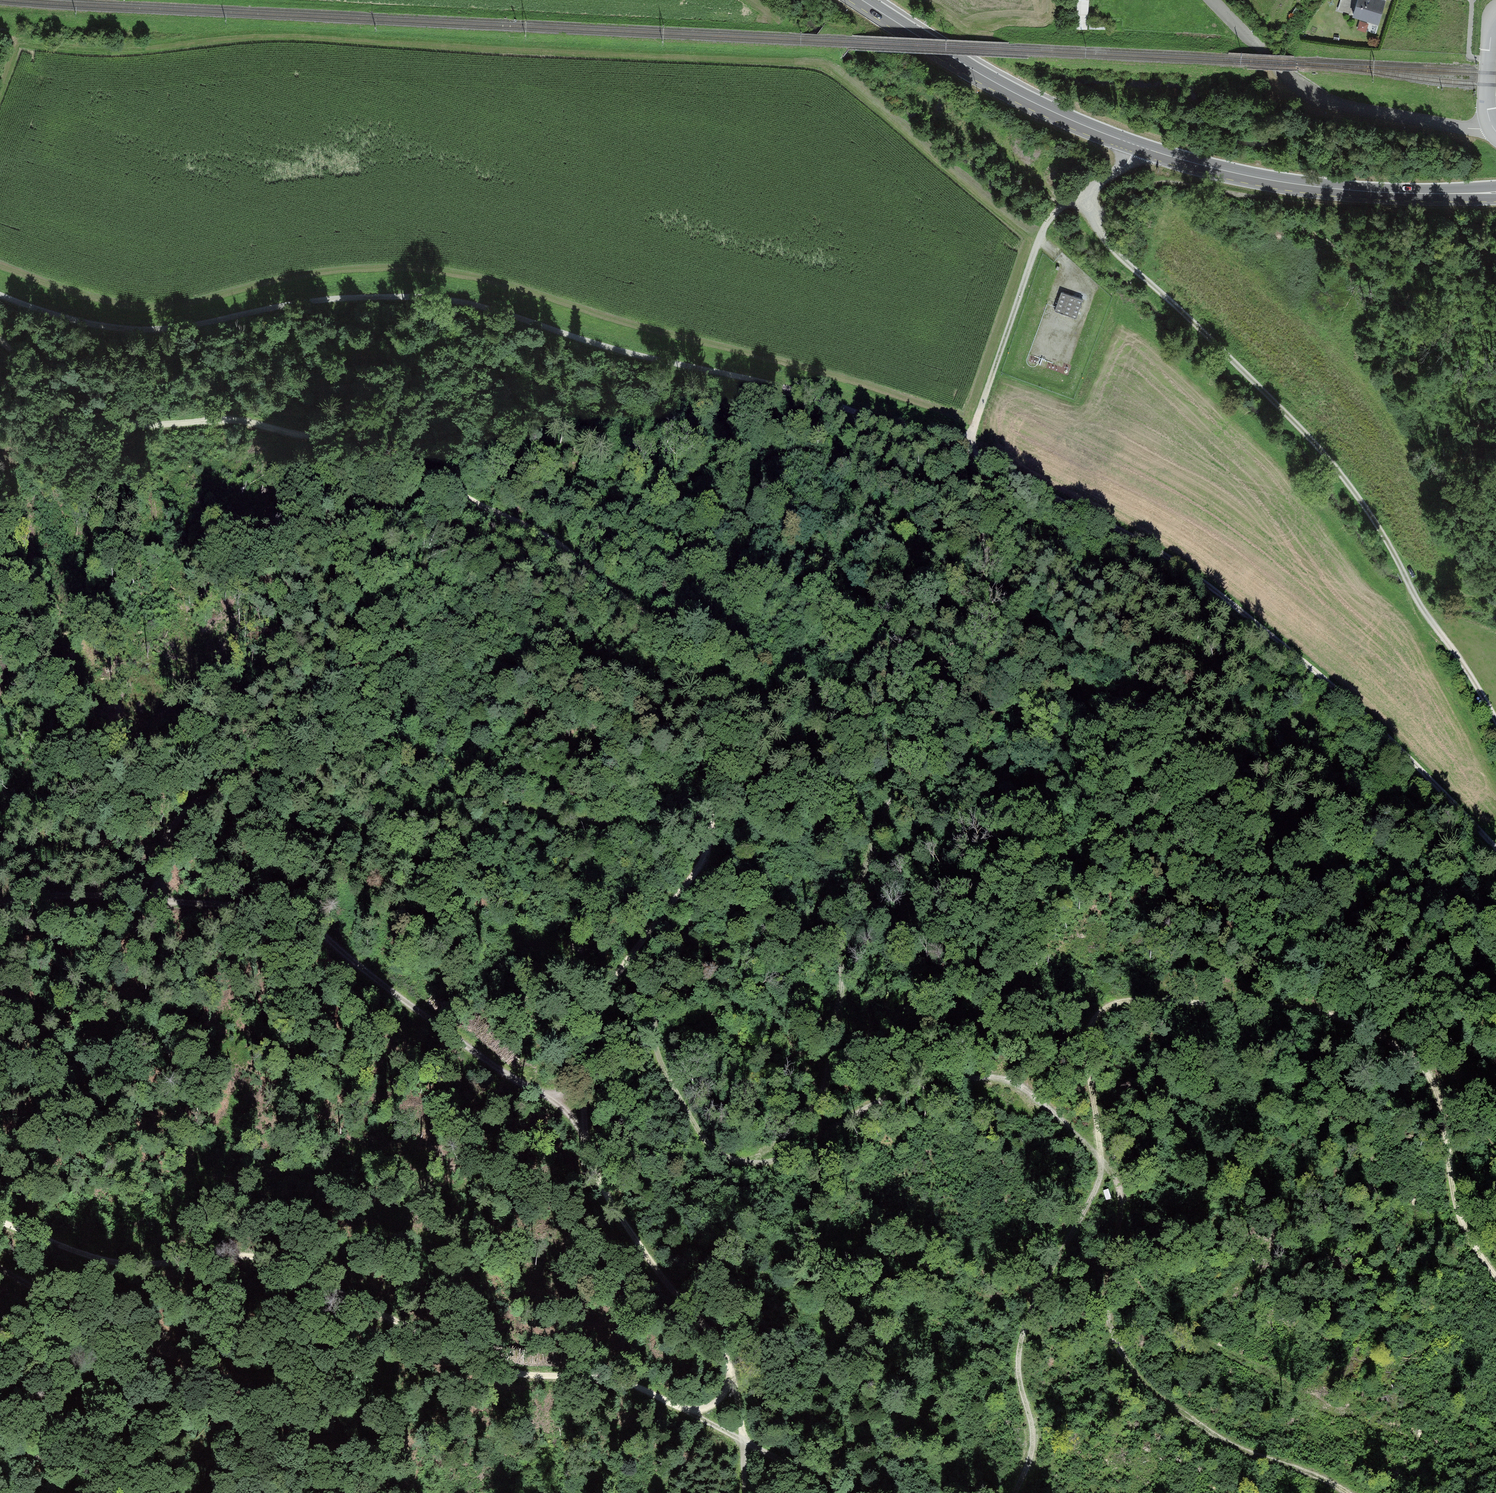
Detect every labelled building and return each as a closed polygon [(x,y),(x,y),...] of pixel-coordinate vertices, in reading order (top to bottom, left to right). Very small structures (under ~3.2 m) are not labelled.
[(1349,16),(1376,24),(1384,0),(1354,0),(1349,16)] [(1089,29),(1090,1),(1074,1),(1074,29),(1089,29)] [(1083,299),(1061,291),(1055,310),(1076,318),(1083,299)] [(571,791),(565,788),(562,795),(569,798),(571,791)] [(583,796),(571,791),(569,798),(580,803),(583,796)] [(346,833),(351,827),(340,819),(336,825),(346,833)] [(357,832),(351,827),(346,833),(352,838),(357,832)]
